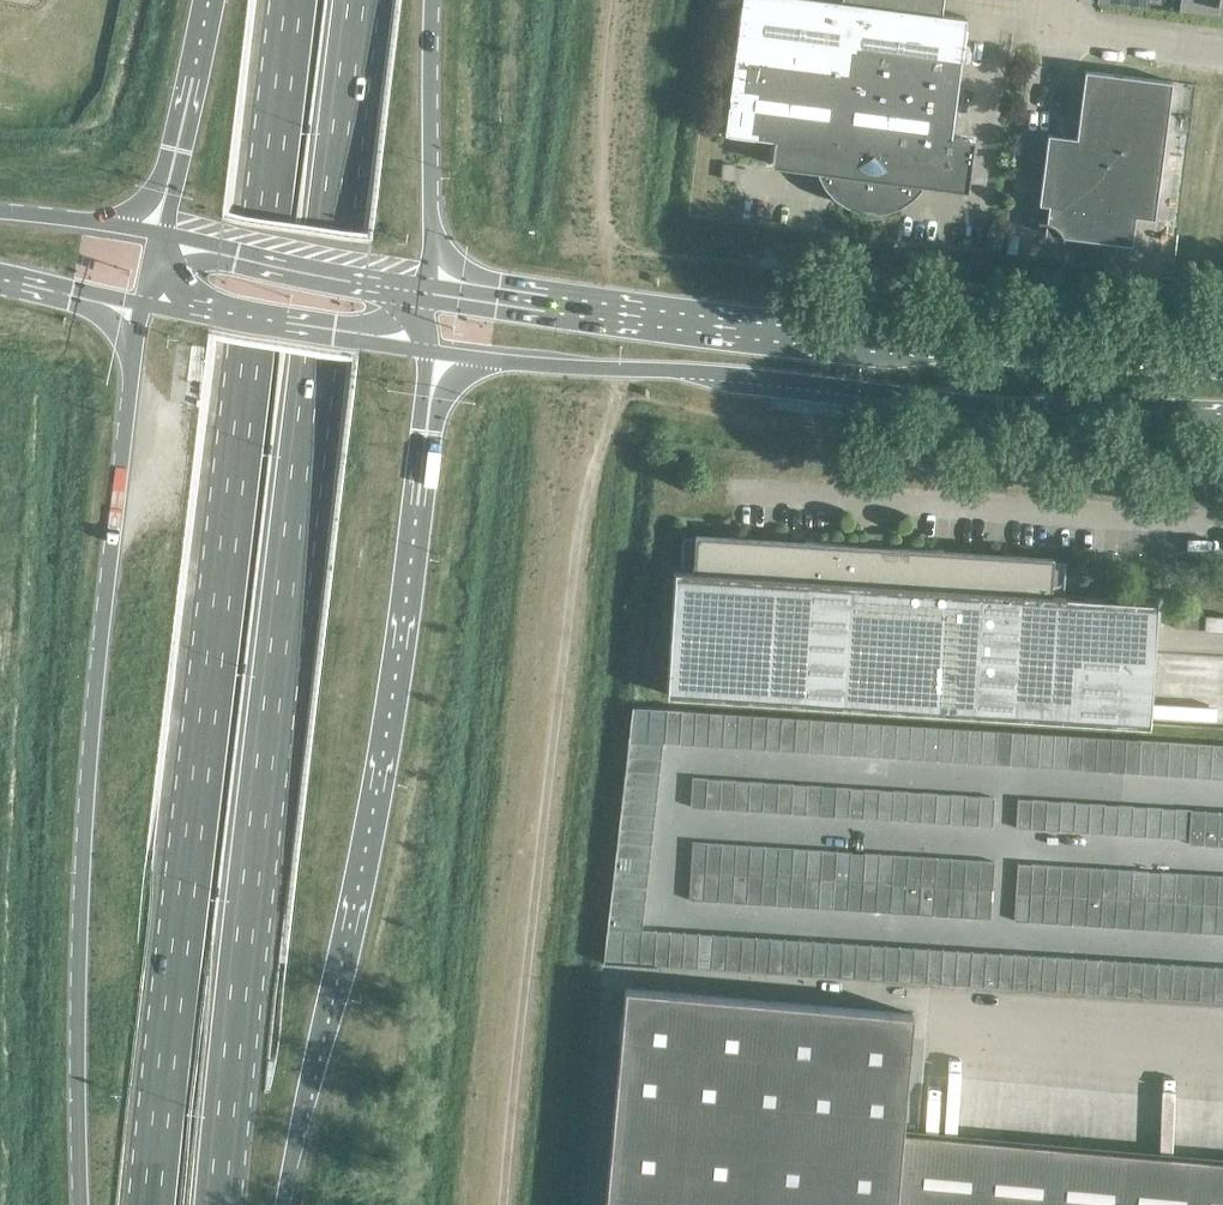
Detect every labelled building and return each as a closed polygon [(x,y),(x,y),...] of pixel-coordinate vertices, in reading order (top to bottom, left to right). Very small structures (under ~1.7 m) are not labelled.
[(817,171),(817,173),(823,185),(832,195),(836,198),(841,201),(845,204),(850,206),(855,208),(860,209),(865,210),(870,210),(876,210),(881,210),(886,209),(891,207),(896,205),(901,203),(905,200),(911,197),(920,187),(920,184),(967,190),(974,139),(950,136),(966,17),(838,0),(741,0),(724,132),(774,139),(771,165),(817,171)] [(1179,11),(1216,16),(1218,1),(1222,1),(1222,0),(1180,0),(1179,11)] [(1085,70),(1076,137),(1047,133),(1038,203),(1048,204),(1046,220),(1044,219),(1041,219),(1039,219),(1037,219),(1037,221),(1041,221),(1045,221),(1044,233),(1061,235),(1061,236),(1062,239),(1064,239),(1063,236),(1063,235),(1131,244),(1135,216),(1154,218),(1172,81),(1085,70)] [(674,570),(666,693),(1149,724),(1157,601),(1063,595),(1063,594),(1050,593),(1050,588),(1064,589),(1065,560),(1052,559),(1052,557),(881,546),(882,532),(867,531),(866,545),(696,534),(696,536),(682,535),(680,564),(694,565),(693,570),(680,569),(680,570),(674,570)] [(1212,616),(1211,630),(1222,631),(1222,617),(1212,616)] [(681,710),(633,707),(631,740),(679,743),(681,710)] [(695,711),(681,710),(679,743),(693,744),(695,711)] [(709,711),(695,711),(693,744),(707,745),(709,711)] [(724,712),(709,711),(707,745),(722,746),(724,712)] [(738,713),(724,712),(722,746),(736,747),(738,713)] [(753,714),(738,713),(736,747),(750,748),(753,714)] [(767,715),(753,714),(750,748),(765,749),(767,715)] [(781,716),(767,715),(765,749),(779,750),(781,716)] [(796,717),(781,716),(779,750),(793,751),(796,717)] [(810,718),(796,717),(793,751),(808,751),(810,718)] [(824,719),(810,718),(808,751),(822,752),(824,719)] [(839,720),(824,719),(822,752),(836,753),(839,720)] [(853,721),(839,720),(836,753),(851,754),(853,721)] [(867,722),(853,721),(851,754),(865,755),(867,722)] [(882,723),(867,722),(865,755),(880,756),(882,723)] [(896,724),(882,723),(880,756),(894,757),(896,724)] [(910,724),(896,724),(894,757),(908,758),(910,724)] [(925,725),(910,724),(908,758),(923,759),(925,725)] [(939,726),(925,725),(923,759),(937,760),(939,726)] [(953,727),(939,726),(937,760),(951,761),(953,727)] [(968,728),(953,727),(951,761),(966,762),(968,728)] [(982,729),(968,728),(966,762),(980,763),(982,729)] [(997,730),(982,729),(980,763),(994,764),(997,730)] [(1011,731),(997,730),(994,764),(1009,764),(1011,731)] [(1025,732),(1011,731),(1009,764),(1023,765),(1025,732)] [(1040,733),(1025,732),(1023,765),(1037,766),(1040,733)] [(1054,734),(1040,733),(1037,766),(1052,767),(1054,734)] [(1068,735),(1054,734),(1052,767),(1066,768),(1068,735)] [(1083,736),(1068,735),(1066,768),(1081,769),(1083,736)] [(1097,737),(1083,736),(1081,769),(1095,770),(1097,737)] [(1111,738),(1097,737),(1095,770),(1109,771),(1111,738)] [(1126,738),(1111,738),(1109,771),(1124,772),(1126,738)] [(1140,739),(1126,738),(1124,772),(1138,773),(1140,739)] [(1154,740),(1140,739),(1138,773),(1152,774),(1154,740)] [(662,744),(629,740),(627,754),(661,758),(662,744)] [(1169,741),(1154,740),(1152,774),(1167,775),(1169,741)] [(1183,742),(1169,741),(1167,775),(1181,776),(1183,742)] [(1198,743),(1183,742),(1181,776),(1195,776),(1198,743)] [(1212,744),(1198,743),(1195,776),(1210,777),(1212,744)] [(1212,744),(1210,777),(1222,778),(1222,745),(1212,744)] [(661,758),(627,754),(626,769),(659,772),(661,758)] [(659,772),(626,769),(624,783),(657,787),(659,772)] [(707,779),(692,778),(690,806),(705,807),(707,779)] [(721,779),(707,779),(705,807),(719,808),(721,779)] [(735,780),(721,779),(719,808),(733,809),(735,780)] [(750,781),(735,780),(733,809),(748,810),(750,781)] [(764,782),(750,781),(748,810),(762,811),(764,782)] [(778,783),(764,782),(762,811),(776,812),(778,783)] [(657,787),(624,783),(622,797),(656,801),(657,787)] [(793,784),(778,783),(776,812),(791,813),(793,784)] [(807,785),(793,784),(791,813),(805,814),(807,785)] [(821,786),(807,785),(805,814),(819,815),(821,786)] [(835,787),(821,786),(819,815),(834,816),(835,787)] [(850,788),(835,787),(834,816),(848,816),(850,788)] [(864,789),(850,788),(848,816),(862,817),(864,789)] [(878,790),(864,789),(862,817),(877,818),(878,790)] [(893,791),(878,790),(877,818),(891,819),(893,791)] [(907,792),(893,791),(891,819),(905,820),(907,792)] [(921,792),(907,792),(905,820),(920,821),(921,792)] [(936,793),(921,792),(920,821),(934,822),(936,793)] [(950,794),(936,793),(934,822),(948,823),(950,794)] [(964,795),(950,794),(948,823),(963,824),(964,795)] [(977,825),(979,796),(964,795),(963,824),(977,825)] [(993,797),(979,796),(977,825),(991,826),(993,797)] [(656,801),(622,797),(621,811),(654,815),(656,801)] [(1032,800),(1017,799),(1016,827),(1030,828),(1032,800)] [(1046,800),(1032,800),(1030,828),(1044,829),(1046,800)] [(1060,801),(1046,800),(1044,829),(1059,830),(1060,801)] [(1075,802),(1060,801),(1059,830),(1073,831),(1075,802)] [(1089,803),(1075,802),(1073,831),(1087,832),(1089,803)] [(1104,804),(1089,803),(1087,832),(1102,833),(1104,804)] [(1118,805),(1104,804),(1102,833),(1116,834),(1118,805)] [(1132,806),(1118,805),(1116,834),(1130,835),(1132,806)] [(1147,807),(1132,806),(1130,835),(1145,836),(1147,807)] [(1161,808),(1147,807),(1145,836),(1159,837),(1161,808)] [(1175,809),(1161,808),(1159,837),(1174,838),(1175,809)] [(1190,810),(1175,809),(1174,838),(1188,838),(1190,810)] [(1204,811),(1190,810),(1188,838),(1188,843),(1202,844),(1204,811)] [(654,815),(621,811),(619,826),(653,830),(654,815)] [(1218,812),(1204,811),(1202,844),(1216,845),(1218,812)] [(653,830),(619,826),(618,840),(651,844),(653,830)] [(651,844),(618,840),(616,854),(649,858),(651,844)] [(707,842),(692,842),(691,870),(705,871),(707,842)] [(721,843),(707,842),(705,871),(719,872),(721,843)] [(735,844),(721,843),(719,872),(734,873),(735,844)] [(750,845),(735,844),(734,873),(748,874),(750,845)] [(764,846),(750,845),(748,874),(762,875),(764,846)] [(779,847),(764,846),(762,875),(777,876),(779,847)] [(793,848),(779,847),(777,876),(791,877),(793,848)] [(807,849),(793,848),(791,877),(805,878),(807,849)] [(822,850),(807,849),(805,878),(820,879),(822,850)] [(836,851),(822,850),(820,879),(834,880),(836,851)] [(850,852),(836,851),(834,880),(849,881),(850,852)] [(865,853),(850,852),(849,881),(863,881),(865,853)] [(879,854),(865,853),(863,881),(877,882),(879,854)] [(649,858),(616,854),(614,869),(648,872),(649,858)] [(893,855),(879,854),(877,882),(892,883),(893,855)] [(908,855),(893,855),(892,883),(906,884),(908,855)] [(922,856),(908,855),(906,884),(920,885),(922,856)] [(936,857),(922,856),(920,885),(935,886),(936,857)] [(951,858),(936,857),(935,886),(949,887),(951,858)] [(965,859),(951,858),(949,887),(963,888),(965,859)] [(979,860),(965,859),(963,888),(978,889),(979,860)] [(993,861),(979,860),(978,889),(991,890),(993,861)] [(1032,864),(1018,863),(1016,891),(1030,892),(1032,864)] [(1046,864),(1032,864),(1030,892),(1044,893),(1046,864)] [(1061,865),(1046,864),(1044,893),(1059,894),(1061,865)] [(1075,866),(1061,865),(1059,894),(1073,895),(1075,866)] [(1089,867),(1075,866),(1073,895),(1087,896),(1089,867)] [(1104,868),(1089,867),(1087,896),(1102,897),(1104,868)] [(1118,869),(1104,868),(1102,897),(1116,898),(1118,869)] [(648,872),(614,869),(613,883),(646,887),(648,872)] [(1132,870),(1118,869),(1116,898),(1131,899),(1132,870)] [(705,871),(691,870),(689,899),(703,900),(705,871)] [(1147,871),(1133,870),(1131,899),(1145,900),(1147,871)] [(719,872),(705,871),(703,900),(717,901),(719,872)] [(1161,872),(1147,871),(1145,900),(1159,901),(1161,872)] [(732,902),(734,873),(719,872),(717,901),(732,902)] [(1176,873),(1161,872),(1159,901),(1174,902),(1176,873)] [(748,874),(734,873),(732,902),(746,903),(748,874)] [(1176,873),(1174,902),(1188,903),(1190,874),(1176,873)] [(762,875),(748,874),(746,903),(760,904),(762,875)] [(1204,875),(1190,874),(1188,903),(1202,903),(1204,875)] [(775,905),(777,876),(762,875),(760,904),(775,905)] [(1219,876),(1204,875),(1202,903),(1217,904),(1219,876)] [(789,906),(791,877),(777,876),(775,905),(789,906)] [(805,878),(791,877),(789,906),(803,906),(805,878)] [(820,879),(805,878),(803,906),(818,907),(820,879)] [(834,880),(820,879),(818,907),(832,908),(834,880)] [(847,909),(849,881),(834,880),(832,908),(847,909)] [(863,881),(849,881),(847,909),(861,910),(863,881)] [(875,911),(877,882),(863,881),(861,910),(875,911)] [(892,883),(877,882),(875,911),(890,912),(892,883)] [(646,887),(613,883),(611,897),(644,901),(646,887)] [(906,884),(892,883),(890,912),(904,913),(906,884)] [(920,885),(906,884),(904,913),(918,914),(920,885)] [(933,915),(935,886),(920,885),(918,914),(933,915)] [(947,916),(949,887),(935,886),(933,915),(947,916)] [(963,888),(949,887),(947,916),(962,917),(963,888)] [(978,889),(963,888),(962,917),(976,918),(978,889)] [(976,918),(990,919),(991,890),(978,889),(976,918)] [(1016,891),(1014,920),(1028,921),(1030,892),(1016,891)] [(1043,922),(1044,893),(1030,892),(1028,921),(1043,922)] [(1057,923),(1059,894),(1044,893),(1043,922),(1057,923)] [(1073,895),(1059,894),(1057,923),(1071,924),(1073,895)] [(1087,896),(1073,895),(1071,924),(1086,925),(1087,896)] [(1100,926),(1102,897),(1087,896),(1086,925),(1100,926)] [(644,901),(611,897),(609,911),(643,915),(644,901)] [(1116,898),(1102,897),(1100,926),(1114,927),(1116,898)] [(1131,899),(1116,898),(1114,927),(1129,928),(1131,899)] [(1145,900),(1131,899),(1129,928),(1143,928),(1145,900)] [(1157,929),(1159,901),(1145,900),(1143,928),(1157,929)] [(1174,902),(1159,901),(1157,929),(1172,930),(1174,902)] [(1188,903),(1174,902),(1172,930),(1186,931),(1188,903)] [(1200,932),(1202,903),(1188,903),(1186,931),(1200,932)] [(1217,904),(1202,903),(1200,932),(1215,933),(1217,904)] [(1217,904),(1215,933),(1222,934),(1222,905),(1217,904)] [(643,915),(609,911),(608,926),(641,930),(643,915)] [(641,930),(608,927),(605,961),(653,964),(655,931),(641,930)] [(670,931),(655,931),(653,964),(668,965),(670,931)] [(684,932),(670,931),(668,965),(682,966),(684,932)] [(699,933),(684,932),(682,966),(696,967),(699,933)] [(713,934),(699,933),(696,967),(711,968),(713,934)] [(727,935),(713,934),(711,968),(725,969),(727,935)] [(742,936),(727,935),(725,969),(739,970),(742,936)] [(756,937),(742,936),(739,970),(754,971),(756,937)] [(770,938),(756,937),(754,971),(768,971),(770,938)] [(785,939),(770,938),(768,971),(782,972),(785,939)] [(799,940),(785,939),(782,972),(797,973),(799,940)] [(813,941),(799,940),(797,973),(811,974),(813,941)] [(828,942),(813,941),(811,974),(826,975),(828,942)] [(842,943),(828,942),(826,975),(840,976),(842,943)] [(857,944),(842,943),(840,976),(854,977),(857,944)] [(871,944),(857,944),(854,977),(869,978),(871,944)] [(885,945),(871,944),(869,978),(883,979),(885,945)] [(900,946),(885,945),(883,979),(897,980),(900,946)] [(914,947),(900,946),(897,980),(912,981),(914,947)] [(928,948),(914,947),(912,981),(926,982),(928,948)] [(943,949),(928,948),(926,982),(940,983),(943,949)] [(957,950),(943,949),(940,983),(955,984),(957,950)] [(971,951),(957,950),(955,984),(969,984),(971,951)] [(986,952),(971,951),(969,984),(983,985),(986,952)] [(1000,953),(986,952),(983,985),(998,986),(1000,953)] [(1014,954),(1000,953),(998,986),(1012,987),(1014,954)] [(1029,955),(1014,954),(1012,987),(1027,988),(1029,955)] [(1043,956),(1029,955),(1027,988),(1041,989),(1043,956)] [(1058,957),(1043,956),(1041,989),(1055,990),(1058,957)] [(1072,958),(1058,957),(1055,990),(1070,991),(1072,958)] [(1086,958),(1072,958),(1070,991),(1084,992),(1086,958)] [(1101,959),(1086,958),(1084,992),(1098,993),(1101,959)] [(1115,960),(1101,959),(1098,993),(1113,994),(1115,960)] [(1129,961),(1115,960),(1113,994),(1127,995),(1129,961)] [(1144,962),(1129,961),(1127,995),(1141,996),(1144,962)] [(1158,963),(1144,962),(1141,996),(1156,996),(1158,963)] [(1172,964),(1158,963),(1156,996),(1170,997),(1172,964)] [(1187,965),(1172,964),(1170,997),(1184,998),(1187,965)] [(1201,966),(1187,965),(1184,998),(1199,999),(1201,966)] [(1215,967),(1201,966),(1199,999),(1213,1000),(1215,967)] [(1215,967),(1213,1000),(1222,1001),(1222,967),(1215,967)] [(902,1133),(912,1013),(625,987),(605,1204),(1222,1204),(1222,1161),(902,1133)]
